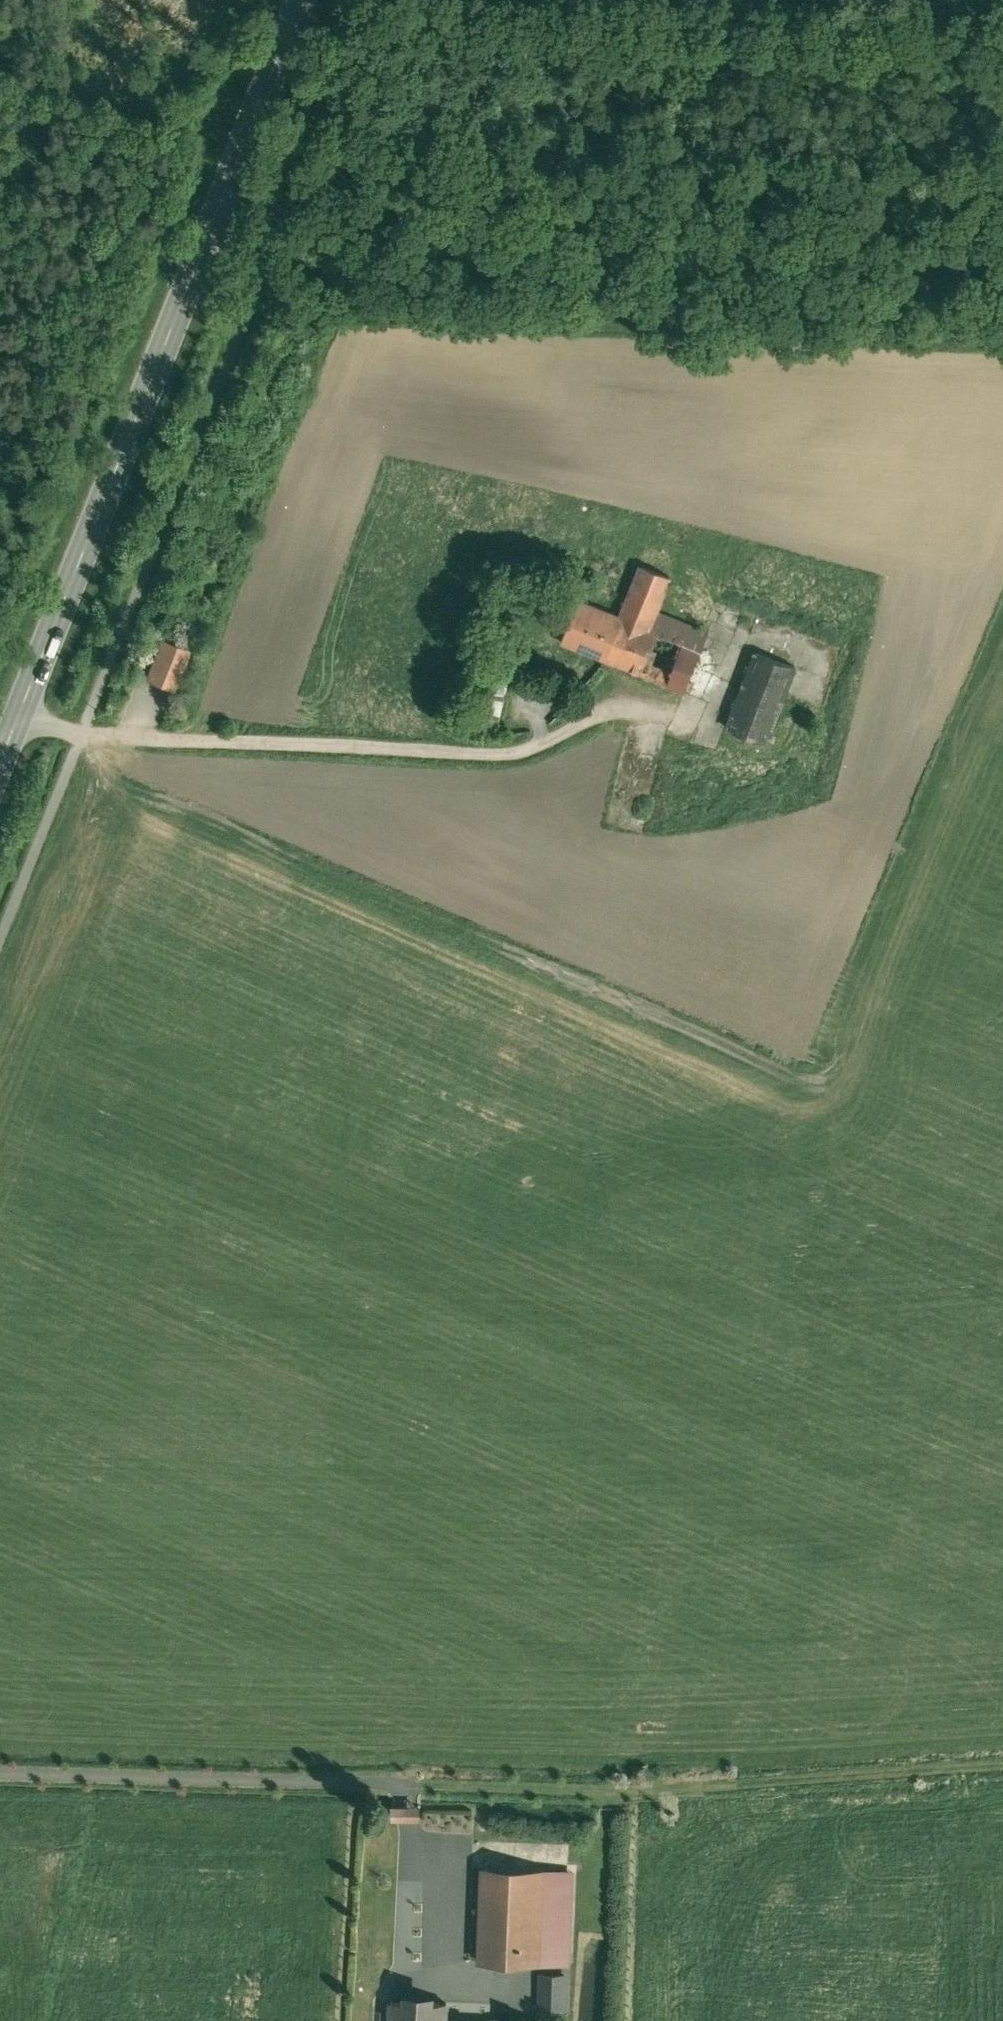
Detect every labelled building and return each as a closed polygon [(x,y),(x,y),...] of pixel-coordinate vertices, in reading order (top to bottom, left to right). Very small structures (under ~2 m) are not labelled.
[(670,577),(642,565),(621,617),(608,659),(685,690),(709,632),(657,610),(670,577)] [(621,617),(579,600),(562,641),(607,659),(608,659),(621,617)] [(189,654),(158,643),(144,682),(167,690),(175,693),(189,654)] [(756,651),(727,727),(767,742),(796,666),(756,651)] [(496,733),(508,679),(488,675),(476,729),(496,733)] [(406,1809),(390,1809),(390,1824),(408,1824),(421,1824),(421,1810),(406,1809)] [(569,1871),(484,1868),(481,1960),(542,1963),(566,1964),(569,1871)] [(566,1964),(542,1963),(540,2009),(564,2010),(566,1964)] [(447,2020),(447,2002),(391,2000),(391,2020),(458,2020),(447,2020)]
